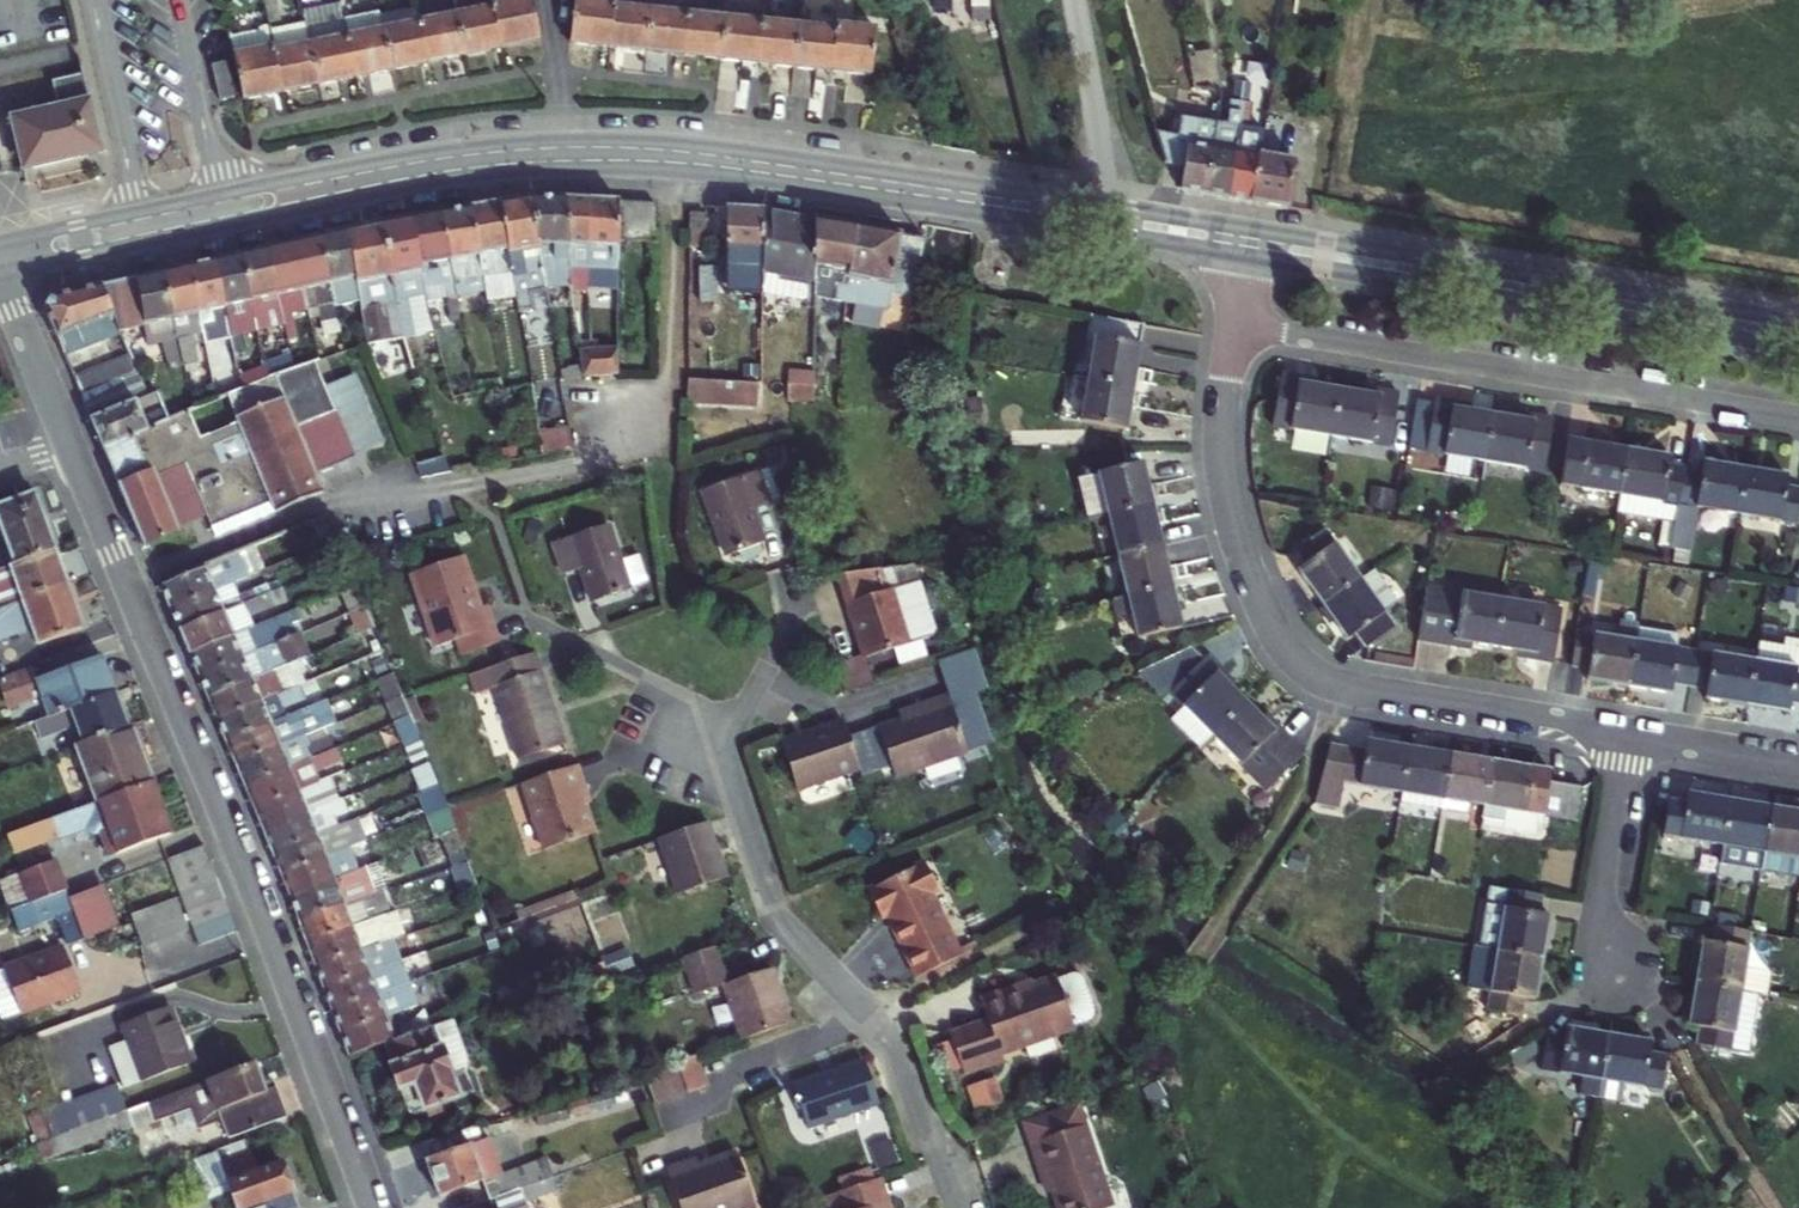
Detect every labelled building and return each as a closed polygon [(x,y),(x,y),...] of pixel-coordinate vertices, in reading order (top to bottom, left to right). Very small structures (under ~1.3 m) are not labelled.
[(428,63),(465,56),(453,0),(435,0),(416,4),(417,7),(428,63)] [(465,56),(501,48),(492,0),(453,0),(465,56)] [(501,48),(540,41),(532,0),(492,0),(501,48)] [(569,44),(610,49),(615,2),(596,0),(573,0),(569,44)] [(615,2),(610,49),(645,52),(651,0),(615,0),(615,2)] [(689,1),(681,0),(651,0),(645,52),(683,56),(689,2),(689,1)] [(727,5),(689,1),(689,2),(683,56),(721,60),(727,5)] [(764,7),(727,4),(727,5),(721,60),(757,64),(762,23),(764,7)] [(303,13),(306,22),(307,32),(345,25),(345,20),(342,5),(303,13)] [(380,15),(392,70),(428,63),(417,7),(380,15)] [(380,13),(345,20),(345,25),(356,78),(392,70),(380,15),(380,13)] [(837,15),(836,27),(852,28),(854,17),(837,15)] [(306,22),(269,29),(272,47),(282,93),(318,86),(307,32),(306,22)] [(794,68),(798,27),(762,23),(757,64),(794,68)] [(307,32),(318,86),(356,78),(345,25),(307,32)] [(831,73),(836,31),(798,27),(794,68),(831,73)] [(836,31),(831,73),(871,77),(876,31),(852,28),(836,27),(836,31)] [(282,93),(272,47),(232,56),(242,101),(282,93)] [(210,67),(219,102),(234,98),(225,63),(210,67)] [(58,108),(11,120),(23,172),(102,153),(84,76),(52,84),(56,98),(64,97),(66,106),(58,108)] [(58,108),(66,106),(64,97),(56,98),(58,108)] [(1217,125),(1207,197),(1229,200),(1243,103),(1232,101),(1231,101),(1227,126),(1217,125)] [(1250,130),(1253,104),(1243,103),(1229,200),(1253,203),(1260,156),(1263,137),(1249,135),(1250,130)] [(1184,167),(1180,192),(1207,197),(1217,125),(1180,118),(1177,137),(1156,133),(1165,164),(1184,167)] [(1260,156),(1253,203),(1290,209),(1297,162),(1260,156)] [(506,244),(507,249),(536,243),(535,238),(528,199),(515,201),(499,204),(506,244)] [(528,199),(535,238),(568,239),(565,200),(549,199),(528,199)] [(565,200),(568,239),(587,240),(587,201),(577,201),(565,200)] [(587,201),(587,240),(618,242),(618,202),(604,202),(587,201)] [(655,244),(655,205),(638,204),(618,202),(618,242),(655,244)] [(470,208),(477,249),(506,244),(499,204),(486,206),(470,208)] [(441,214),(448,255),(477,249),(470,208),(454,211),(441,214)] [(726,208),(725,248),(763,249),(764,210),(744,209),(726,208)] [(762,268),(814,279),(814,266),(811,265),(814,219),(789,214),(764,210),(763,249),(762,268)] [(704,246),(705,213),(689,212),(688,245),(704,246)] [(418,260),(448,255),(441,214),(427,216),(412,219),(418,260)] [(382,225),(391,271),(419,266),(418,260),(412,219),(396,222),(382,225)] [(811,265),(814,266),(850,272),(857,229),(834,223),(814,219),(811,265)] [(354,275),(355,277),(391,271),(382,225),(364,228),(346,232),(354,275)] [(857,229),(850,272),(892,280),(899,236),(878,232),(857,229)] [(320,238),(329,281),(354,275),(346,232),(333,235),(320,238)] [(899,236),(892,280),(889,293),(914,298),(918,275),(917,275),(923,240),(899,236)] [(293,244),(302,287),(329,281),(320,238),(306,241),(293,244)] [(568,239),(535,238),(536,243),(545,292),(548,307),(552,306),(550,286),(570,285),(569,265),(568,239)] [(568,239),(569,265),(587,266),(587,240),(568,239)] [(587,240),(587,266),(618,268),(618,242),(587,240)] [(545,292),(536,243),(507,249),(515,297),(518,314),(532,311),(532,309),(530,295),(545,292)] [(276,293),(302,287),(293,244),(280,247),(267,250),(276,293)] [(507,249),(506,244),(477,249),(484,291),(486,302),(515,297),(507,249)] [(762,268),(763,249),(725,248),(725,268),(753,268),(762,268)] [(484,291),(477,249),(448,255),(456,297),(463,295),(484,291)] [(250,299),(276,293),(267,250),(253,253),(241,256),(250,299)] [(448,255),(418,260),(419,266),(426,302),(446,298),(456,297),(448,255)] [(214,262),(223,305),(250,299),(241,256),(229,259),(214,262)] [(187,267),(197,311),(223,305),(214,262),(202,264),(187,267)] [(587,266),(569,265),(570,285),(571,290),(588,290),(587,266)] [(426,302),(419,266),(391,271),(403,338),(433,332),(428,313),(426,302)] [(618,268),(587,266),(588,290),(618,291),(618,268)] [(850,272),(814,266),(814,279),(814,296),(833,302),(836,286),(847,288),(850,272)] [(162,273),(172,317),(197,311),(187,267),(175,270),(162,273)] [(762,295),(762,286),(762,268),(753,268),(753,295),(762,295)] [(814,279),(762,268),(762,286),(778,290),(777,295),(814,302),(814,296),(814,279)] [(390,340),(403,338),(391,271),(355,277),(360,303),(361,308),(383,304),(390,340)] [(889,293),(892,280),(850,272),(847,288),(836,286),(833,302),(887,311),(889,293)] [(162,273),(136,279),(145,322),(172,317),(162,273)] [(355,277),(354,275),(329,281),(334,309),(360,303),(355,277)] [(141,323),(145,322),(136,279),(130,280),(100,287),(118,332),(143,326),(141,323)] [(334,309),(329,281),(302,287),(308,310),(310,320),(321,317),(336,314),(334,309)] [(118,332),(100,287),(74,293),(52,298),(44,310),(63,355),(118,334),(118,332)] [(308,310),(302,287),(276,293),(282,316),(292,314),(308,310)] [(548,307),(545,292),(530,295),(532,309),(548,307)] [(276,293),(250,299),(255,322),(256,331),(284,325),(282,316),(276,293)] [(468,321),(463,295),(456,297),(461,322),(468,321)] [(461,322),(456,297),(446,298),(452,324),(461,322)] [(250,299),(223,305),(231,340),(232,345),(246,342),(242,325),(255,322),(250,299)] [(368,345),(390,340),(383,304),(361,308),(368,345)] [(231,340),(223,305),(197,311),(201,333),(204,346),(231,340)] [(201,333),(197,311),(172,317),(182,359),(184,370),(197,368),(191,336),(201,333)] [(292,314),(282,316),(284,325),(287,341),(298,339),(292,314)] [(340,334),(336,314),(321,317),(325,336),(340,334)] [(141,323),(143,326),(147,346),(162,343),(167,362),(182,359),(172,317),(145,322),(141,323)] [(1073,378),(1088,381),(1097,332),(1142,340),(1144,327),(1090,317),(1081,369),(1074,368),(1073,378)] [(1135,381),(1142,340),(1097,332),(1088,381),(1133,389),(1135,381)] [(411,362),(403,338),(390,340),(397,367),(411,362)] [(580,348),(598,347),(598,338),(580,340),(580,348)] [(598,347),(580,348),(584,375),(619,373),(619,346),(598,347)] [(264,361),(264,364),(270,377),(275,375),(295,367),(289,353),(264,361)] [(128,355),(73,378),(80,396),(136,373),(128,355)] [(275,375),(285,396),(316,475),(355,459),(352,452),(325,385),(315,362),(275,375)] [(414,371),(411,362),(397,367),(400,375),(414,371)] [(270,377),(264,364),(238,375),(244,388),(270,377)] [(814,372),(788,371),(787,403),(814,402),(814,372)] [(136,373),(80,396),(85,406),(90,418),(139,400),(146,397),(136,373)] [(352,452),(381,440),(352,374),(325,385),(352,452)] [(235,417),(285,396),(275,375),(270,377),(244,388),(226,395),(235,417)] [(1331,438),(1339,391),(1309,386),(1310,381),(1281,377),(1272,429),(1331,438)] [(1081,423),(1088,381),(1073,378),(1068,402),(1063,401),(1059,420),(1081,423)] [(759,385),(688,381),(687,403),(757,407),(759,385)] [(1133,389),(1088,381),(1081,423),(1125,431),(1132,398),(1133,389)] [(1141,391),(1143,382),(1135,381),(1133,389),(1141,391)] [(1141,391),(1133,389),(1132,398),(1140,399),(1141,391)] [(1369,396),(1339,391),(1331,438),(1391,448),(1399,395),(1370,391),(1369,396)] [(146,397),(139,400),(150,427),(167,420),(156,392),(146,397)] [(16,396),(0,399),(0,415),(23,411),(16,396)] [(323,492),(316,475),(285,396),(235,417),(237,422),(276,512),(323,492)] [(983,418),(982,396),(966,396),(968,418),(983,418)] [(150,427),(139,400),(90,418),(95,430),(102,447),(134,434),(150,427)] [(1427,446),(1434,404),(1416,401),(1409,443),(1427,446)] [(1485,463),(1493,416),(1463,412),(1463,406),(1434,402),(1434,404),(1427,446),(1426,454),(1485,463)] [(214,538),(276,512),(237,422),(200,437),(188,411),(167,420),(150,427),(134,434),(148,466),(152,465),(177,527),(205,515),(214,538)] [(1526,470),(1534,418),(1524,416),(1523,421),(1493,416),(1485,463),(1526,470)] [(1553,421),(1534,418),(1526,470),(1544,473),(1553,421)] [(544,452),(572,447),(568,425),(540,430),(544,452)] [(116,479),(148,466),(134,434),(102,447),(116,479)] [(1620,497),(1627,452),(1568,442),(1560,487),(1620,497)] [(518,456),(516,446),(502,448),(504,458),(518,456)] [(1620,497),(1662,504),(1668,469),(1669,459),(1627,452),(1620,497)] [(1701,474),(1696,509),(1699,510),(1738,516),(1745,471),(1703,464),(1701,474)] [(179,533),(177,527),(152,465),(148,466),(116,479),(128,506),(145,547),(179,533)] [(1143,465),(1098,476),(1108,517),(1152,506),(1151,498),(1143,465)] [(1668,469),(1662,504),(1678,506),(1684,471),(1668,469)] [(1678,506),(1696,509),(1701,474),(1684,471),(1678,506)] [(1738,516),(1780,523),(1786,488),(1787,478),(1745,471),(1738,516)] [(757,473),(703,493),(727,558),(763,544),(751,511),(769,504),(757,473)] [(1093,521),(1108,517),(1098,476),(1078,480),(1088,522),(1093,521)] [(1396,490),(1371,485),(1367,508),(1392,512),(1396,490)] [(1780,523),(1797,526),(1798,515),(1798,490),(1786,488),(1780,523)] [(34,495),(0,507),(0,525),(14,565),(54,550),(34,495)] [(1158,496),(1151,498),(1152,506),(1160,505),(1158,496)] [(1675,523),(1678,506),(1662,504),(1620,497),(1617,514),(1675,523)] [(1160,505),(1152,506),(1155,515),(1163,513),(1160,505)] [(1155,515),(1152,506),(1108,517),(1116,552),(1118,558),(1162,547),(1155,515)] [(1696,509),(1678,506),(1675,523),(1671,550),(1692,553),(1699,510),(1696,509)] [(1107,554),(1116,552),(1108,517),(1093,521),(1096,535),(1102,534),(1107,554)] [(541,524),(528,520),(523,538),(536,541),(541,524)] [(607,526),(552,545),(563,577),(581,571),(592,604),(629,591),(607,526)] [(1306,566),(1297,572),(1323,607),(1360,580),(1323,530),(1295,551),(1306,566)] [(1170,580),(1162,547),(1118,558),(1127,599),(1172,588),(1170,580)] [(14,565),(8,567),(21,601),(67,584),(54,550),(14,565)] [(206,565),(215,590),(230,584),(247,577),(237,553),(206,565)] [(456,641),(493,628),(486,608),(480,610),(462,558),(411,576),(435,648),(456,641)] [(1118,558),(1102,562),(1112,603),(1127,599),(1118,558)] [(1582,572),(1580,560),(1567,562),(1570,574),(1582,572)] [(1583,593),(1593,595),(1597,572),(1600,572),(1601,563),(1588,561),(1583,593)] [(215,590),(206,565),(162,583),(167,597),(172,607),(215,590)] [(898,587),(891,566),(879,567),(838,575),(865,655),(866,657),(930,637),(934,630),(917,581),(898,587)] [(21,601),(8,567),(0,570),(0,609),(21,601)] [(1375,571),(1361,581),(1381,608),(1395,598),(1375,571)] [(1180,586),(1178,578),(1170,580),(1172,588),(1180,586)] [(1714,599),(1727,595),(1725,589),(1729,588),(1726,578),(1710,582),(1714,599)] [(1383,612),(1381,608),(1361,581),(1360,580),(1323,607),(1346,639),(1354,633),(1383,612)] [(1692,590),(1678,582),(1671,594),(1685,602),(1692,590)] [(67,584),(21,601),(32,629),(38,646),(84,630),(67,584)] [(215,590),(224,612),(245,604),(272,593),(268,585),(235,598),(230,584),(215,590)] [(356,585),(340,592),(350,614),(351,613),(365,608),(356,585)] [(1180,586),(1172,588),(1174,597),(1182,595),(1180,586)] [(1785,586),(1783,601),(1798,604),(1798,588),(1785,586)] [(1182,630),(1174,597),(1172,588),(1127,599),(1112,603),(1116,621),(1132,617),(1136,635),(1137,641),(1182,630)] [(1463,649),(1464,644),(1451,642),(1459,594),(1426,589),(1417,641),(1463,649)] [(181,629),(224,612),(215,590),(172,607),(177,619),(181,629)] [(272,593),(245,604),(250,617),(286,602),(281,590),(272,593)] [(1502,601),(1459,594),(1451,642),(1464,644),(1495,649),(1502,601)] [(21,601),(0,609),(0,641),(32,629),(21,601)] [(1495,649),(1534,655),(1542,608),(1502,601),(1495,649)] [(250,617),(245,604),(224,612),(234,636),(254,628),(250,617)] [(365,608),(351,613),(360,635),(374,630),(365,608)] [(1542,608),(1534,655),(1533,660),(1553,663),(1562,611),(1542,608)] [(234,636),(243,658),(298,636),(295,628),(303,625),(297,611),(254,628),(234,636)] [(190,653),(234,636),(224,612),(181,629),(185,641),(190,653)] [(1396,628),(1383,612),(1354,633),(1367,650),(1396,628)] [(1136,635),(1132,617),(1116,621),(1120,638),(1136,635)] [(499,644),(493,628),(456,641),(462,657),(499,644)] [(1670,694),(1672,685),(1677,650),(1680,634),(1638,628),(1636,642),(1629,688),(1670,694)] [(1636,642),(1576,633),(1571,666),(1571,668),(1588,670),(1586,681),(1629,688),(1636,642)] [(199,675),(243,658),(234,636),(190,653),(195,665),(199,675)] [(298,636),(243,658),(251,680),(307,658),(298,636)] [(1798,669),(1798,650),(1757,643),(1754,662),(1796,668),(1798,669)] [(1169,695),(1203,661),(1191,650),(1138,676),(1163,701),(1169,695)] [(1677,650),(1672,685),(1690,687),(1695,653),(1677,650)] [(1414,660),(1376,653),(1374,664),(1412,671),(1414,660)] [(1747,707),(1754,662),(1695,653),(1690,687),(1706,690),(1704,701),(1747,707)] [(494,688),(539,673),(533,655),(468,677),(474,695),(494,688)] [(865,655),(837,665),(846,693),(875,683),(866,657),(865,655)] [(36,681),(42,697),(50,718),(69,711),(115,694),(101,657),(36,681)] [(1203,661),(1169,695),(1212,737),(1245,703),(1223,681),(1227,678),(1207,657),(1203,661)] [(251,680),(243,658),(199,675),(204,687),(208,698),(251,680)] [(251,680),(260,702),(297,688),(292,675),(299,672),(311,667),(307,658),(251,680)] [(387,669),(383,658),(372,662),(377,674),(387,669)] [(1789,714),(1790,703),(1796,668),(1754,662),(1747,707),(1789,714)] [(1796,668),(1790,703),(1798,705),(1798,669),(1796,668)] [(11,708),(42,697),(36,681),(31,669),(0,680),(11,708)] [(299,672),(292,675),(297,688),(300,687),(304,685),(299,672)] [(564,746),(539,673),(494,688),(518,761),(564,746)] [(393,674),(376,681),(385,703),(386,703),(402,696),(393,674)] [(216,720),(260,702),(251,680),(208,698),(212,709),(216,720)] [(297,688),(260,702),(269,725),(285,718),(282,710),(306,701),(300,687),(297,688)] [(115,694),(69,711),(76,727),(82,744),(127,728),(115,694)] [(402,696),(386,703),(395,725),(411,718),(404,701),(402,696)] [(415,696),(404,701),(411,718),(412,723),(424,718),(415,696)] [(910,719),(877,729),(890,767),(894,778),(967,753),(948,698),(915,709),(907,712),(910,719)] [(221,732),(225,742),(269,725),(260,702),(216,720),(221,732)] [(285,718),(269,725),(278,747),(306,736),(334,725),(325,703),(285,718)] [(1241,766),(1278,728),(1271,722),(1267,725),(1245,703),(1212,737),(1241,766)] [(76,727),(69,711),(50,718),(35,723),(41,740),(76,727)] [(411,718),(395,725),(404,747),(420,740),(412,723),(411,718)] [(799,791),(860,770),(849,739),(843,721),(810,732),(811,735),(800,739),(782,745),(799,791)] [(278,747),(269,725),(225,742),(230,754),(234,764),(278,747)] [(127,728),(82,744),(75,747),(96,804),(152,784),(131,726),(127,728)] [(1305,755),(1278,728),(1241,766),(1268,792),(1305,755)] [(890,767),(877,729),(849,739),(860,770),(862,776),(890,767)] [(287,769),(311,760),(306,747),(310,745),(306,736),(278,747),(287,769)] [(306,747),(311,760),(335,751),(329,737),(310,745),(306,747)] [(420,740),(404,747),(410,762),(426,756),(420,740)] [(1365,753),(1359,787),(1401,794),(1409,749),(1367,742),(1365,753)] [(1343,785),(1359,787),(1365,753),(1330,746),(1315,805),(1339,809),(1343,785)] [(243,787),(287,769),(278,747),(234,764),(239,775),(243,787)] [(1442,801),(1450,755),(1409,749),(1401,794),(1442,801)] [(335,751),(311,760),(316,773),(340,763),(335,751)] [(1484,808),(1492,762),(1450,755),(1442,801),(1441,810),(1441,811),(1466,815),(1467,805),(1484,808)] [(316,773),(311,760),(287,769),(296,791),(320,782),(316,773)] [(1548,783),(1550,772),(1492,762),(1484,808),(1482,819),(1502,823),(1502,829),(1536,834),(1540,831),(1542,818),(1548,783)] [(429,763),(412,770),(421,792),(429,789),(438,785),(429,763)] [(572,768),(522,785),(544,851),(594,834),(572,768)] [(252,809),(296,791),(287,769),(243,787),(248,798),(252,809)] [(296,791),(305,814),(338,801),(329,778),(320,782),(296,791)] [(1565,786),(1548,783),(1542,818),(1559,820),(1565,786)] [(152,784),(96,804),(100,816),(107,835),(101,837),(108,856),(115,854),(116,857),(172,837),(152,784)] [(1582,789),(1565,786),(1559,820),(1577,823),(1582,789)] [(438,812),(429,789),(421,792),(416,794),(425,817),(429,816),(438,812)] [(261,832),(305,814),(296,791),(252,809),(255,818),(261,832)] [(1442,801),(1401,794),(1400,803),(1441,810),(1442,801)] [(1686,805),(1680,839),(1721,846),(1729,801),(1687,794),(1686,805)] [(338,801),(305,814),(314,837),(337,827),(333,818),(347,813),(342,800),(338,801)] [(1721,846),(1763,853),(1770,808),(1729,801),(1721,846)] [(1662,836),(1680,839),(1686,805),(1668,802),(1662,836)] [(96,804),(53,820),(59,838),(78,831),(91,826),(95,818),(100,816),(96,804)] [(438,812),(429,816),(438,838),(457,830),(448,808),(438,812)] [(1763,853),(1798,859),(1798,813),(1770,808),(1763,853)] [(314,837),(305,814),(261,832),(265,841),(270,854),(314,837)] [(314,837),(323,859),(349,849),(366,842),(357,819),(337,827),(314,837)] [(13,854),(59,838),(53,820),(7,837),(13,854)] [(863,855),(877,839),(858,823),(844,839),(863,855)] [(707,824),(658,841),(676,895),(726,878),(707,824)] [(279,877),(323,859),(314,837),(270,854),(274,865),(279,877)] [(1760,871),(1763,853),(1721,846),(1718,864),(1760,871)] [(175,879),(211,865),(204,848),(168,862),(175,879)] [(349,849),(323,859),(332,882),(358,871),(349,849)] [(1307,854),(1292,850),(1287,868),(1302,872),(1307,854)] [(1763,853),(1760,871),(1798,878),(1798,859),(1763,853)] [(18,872),(29,903),(65,889),(54,859),(18,872)] [(288,899),(332,882),(323,859),(279,877),(283,888),(288,899)] [(468,862),(449,869),(458,892),(477,885),(468,862)] [(886,916),(917,978),(960,957),(929,895),(937,891),(924,864),(868,892),(881,919),(886,916)] [(182,896),(218,882),(211,865),(175,879),(182,896)] [(332,882),(341,907),(373,895),(363,869),(358,871),(332,882)] [(29,903),(18,872),(0,879),(0,883),(10,910),(29,903)] [(188,913),(224,899),(218,882),(182,896),(188,913)] [(298,924),(341,907),(332,882),(288,899),(293,913),(298,924)] [(120,924),(104,883),(68,897),(84,938),(120,924)] [(1485,906),(1505,909),(1508,891),(1488,888),(1485,906)] [(65,889),(29,903),(38,924),(57,917),(67,944),(84,938),(68,897),(65,889)] [(582,904),(576,889),(517,912),(520,920),(512,923),(515,930),(582,904)] [(341,907),(350,929),(371,921),(390,914),(381,891),(373,895),(341,907)] [(1508,891),(1505,909),(1538,915),(1541,897),(1508,891)] [(195,930),(231,916),(224,899),(188,913),(195,930)] [(586,907),(599,949),(623,941),(610,899),(586,907)] [(176,900),(132,916),(144,948),(188,931),(176,900)] [(1708,902),(1692,900),(1690,912),(1706,915),(1708,902)] [(38,924),(29,903),(10,910),(19,932),(38,924)] [(1497,951),(1505,909),(1485,906),(1478,948),(1497,951)] [(307,947),(350,929),(341,907),(298,924),(302,934),(307,947)] [(1538,915),(1505,909),(1497,951),(1541,959),(1549,917),(1538,915)] [(390,914),(371,921),(376,934),(389,929),(405,922),(400,910),(390,914)] [(1736,915),(1719,913),(1717,924),(1735,927),(1736,915)] [(201,947),(237,933),(231,916),(195,930),(201,947)] [(380,943),(376,934),(371,921),(350,929),(359,951),(380,943)] [(1713,944),(1748,950),(1751,933),(1716,927),(1713,944)] [(315,969),(359,951),(350,929),(307,947),(310,956),(315,969)] [(389,929),(376,934),(380,943),(393,938),(389,929)] [(359,951),(368,974),(383,968),(378,955),(388,951),(390,956),(399,953),(393,938),(380,943),(359,951)] [(1695,984),(1740,992),(1744,969),(1748,950),(1713,944),(1703,942),(1695,984)] [(1489,994),(1497,951),(1478,948),(1473,947),(1466,990),(1489,994)] [(5,970),(21,1015),(80,993),(64,948),(5,970)] [(635,966),(628,948),(603,958),(604,961),(609,974),(610,976),(635,966)] [(722,987),(735,982),(731,971),(723,974),(714,948),(683,958),(695,996),(722,987)] [(324,991),(368,974),(359,951),(315,969),(319,979),(324,991)] [(378,955),(383,968),(402,960),(399,953),(390,956),(388,951),(378,955)] [(1541,959),(1497,951),(1489,994),(1524,999),(1534,1001),(1541,959)] [(383,968),(368,974),(376,995),(397,987),(393,978),(407,973),(402,960),(383,968)] [(609,974),(604,961),(585,969),(590,981),(609,974)] [(1744,969),(1740,992),(1759,995),(1764,996),(1768,973),(1744,969)] [(21,1015),(5,970),(0,972),(0,1017),(2,1022),(21,1015)] [(735,982),(722,987),(740,1040),(790,1024),(772,970),(735,982)] [(407,973),(393,978),(397,987),(410,981),(407,973)] [(332,1012),(376,995),(368,974),(324,991),(329,1002),(332,1012)] [(1056,981),(1073,1028),(1088,1023),(1091,1021),(1093,1017),(1094,1013),(1083,980),(1080,977),(1077,975),(1074,975),(1056,981)] [(376,995),(386,1018),(419,1005),(410,981),(397,987),(376,995)] [(988,1023),(1000,1055),(1073,1028),(1056,981),(1020,994),(1018,988),(980,1002),(988,1023)] [(1699,1026),(1733,1032),(1740,992),(1695,984),(1688,1024),(1699,1026)] [(1759,995),(1740,992),(1733,1032),(1730,1052),(1748,1055),(1759,995)] [(1521,1018),(1524,999),(1489,994),(1486,1012),(1521,1018)] [(386,1018),(376,995),(332,1012),(341,1034),(350,1057),(384,1044),(394,1040),(392,1033),(386,1018)] [(128,1043),(142,1082),(189,1065),(169,1011),(122,1028),(128,1043)] [(408,1027),(392,1033),(394,1040),(430,1027),(424,1011),(408,1027)] [(394,1040),(384,1044),(393,1067),(390,1068),(393,1076),(407,1112),(417,1116),(474,1095),(466,1074),(466,1059),(451,1019),(430,1027),(394,1040)] [(1003,1063),(1000,1055),(988,1023),(950,1037),(951,1039),(961,1068),(964,1077),(1003,1063)] [(1730,1052),(1733,1032),(1699,1026),(1695,1046),(1730,1052)] [(1564,1039),(1558,1074),(1581,1078),(1600,1081),(1608,1036),(1566,1029),(1564,1039)] [(1540,1071),(1558,1074),(1564,1039),(1546,1036),(1540,1071)] [(1643,1088),(1648,1053),(1650,1043),(1608,1036),(1600,1081),(1622,1085),(1643,1088)] [(943,1075),(961,1068),(951,1039),(932,1046),(943,1075)] [(1529,1042),(1511,1053),(1519,1065),(1536,1054),(1529,1042)] [(122,1089),(142,1082),(128,1043),(108,1050),(122,1089)] [(1666,1056),(1648,1053),(1643,1088),(1661,1091),(1666,1056)] [(705,1087),(694,1056),(677,1062),(688,1093),(705,1087)] [(688,1093),(677,1062),(660,1067),(671,1099),(688,1093)] [(828,1074),(792,1086),(807,1129),(878,1105),(864,1062),(828,1074)] [(262,1086),(254,1066),(148,1106),(155,1125),(190,1112),(198,1132),(222,1123),(228,1141),(286,1120),(275,1090),(265,1094),(262,1086)] [(671,1099),(660,1067),(643,1073),(654,1104),(671,1099)] [(995,1077),(967,1087),(976,1111),(1003,1102),(995,1077)] [(1597,1099),(1600,1081),(1581,1078),(1578,1096),(1597,1099)] [(1622,1085),(1600,1081),(1597,1099),(1619,1103),(1622,1085)] [(275,1090),(272,1082),(262,1086),(265,1094),(275,1090)] [(51,1141),(70,1135),(127,1113),(117,1088),(41,1115),(43,1117),(51,1141)] [(565,1102),(566,1104),(568,1116),(615,1105),(611,1091),(565,1102)] [(566,1104),(533,1112),(536,1125),(569,1117),(568,1116),(566,1104)] [(1030,1145),(1042,1182),(1047,1180),(1057,1207),(1111,1207),(1084,1127),(1076,1104),(1053,1112),(1061,1135),(1030,1145)] [(155,1125),(148,1106),(127,1113),(132,1129),(134,1132),(155,1125)] [(1022,1122),(1030,1145),(1061,1135),(1053,1112),(1022,1122)] [(70,1135),(75,1150),(132,1129),(127,1113),(70,1135)] [(51,1141),(43,1117),(31,1121),(40,1145),(51,1141)] [(423,1143),(430,1160),(482,1142),(476,1124),(423,1143)] [(217,1151),(220,1160),(250,1149),(246,1139),(217,1151)] [(488,1139),(482,1142),(430,1160),(425,1162),(431,1176),(438,1197),(481,1181),(501,1174),(488,1139)] [(877,1169),(899,1161),(891,1139),(869,1146),(877,1169)] [(258,1169),(250,1149),(220,1160),(227,1181),(258,1169)] [(208,1201),(231,1192),(227,1181),(220,1160),(217,1151),(192,1160),(197,1172),(208,1201)] [(697,1161),(667,1171),(679,1207),(755,1207),(737,1155),(699,1168),(697,1161)] [(501,1174),(481,1181),(489,1202),(494,1201),(553,1179),(545,1158),(501,1174)] [(258,1169),(227,1181),(231,1192),(237,1207),(248,1207),(294,1190),(296,1189),(284,1159),(258,1169)] [(197,1172),(192,1160),(175,1166),(179,1179),(197,1172)] [(838,1179),(843,1193),(874,1182),(870,1168),(838,1179)] [(496,1207),(515,1207),(524,1205),(524,1203),(557,1190),(553,1179),(494,1201),(496,1207)] [(878,1181),(874,1182),(843,1193),(836,1195),(841,1207),(887,1207),(878,1181)] [(294,1190),(248,1207),(301,1207),(294,1190)]
